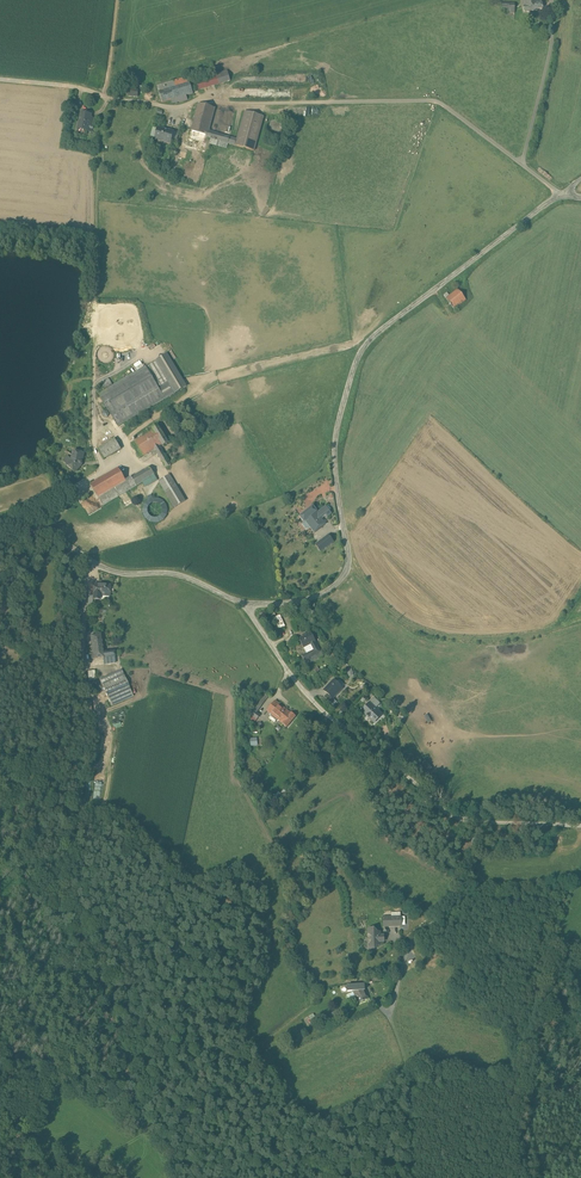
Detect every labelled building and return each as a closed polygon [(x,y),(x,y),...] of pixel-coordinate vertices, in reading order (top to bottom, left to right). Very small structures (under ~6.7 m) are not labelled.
[(539,9),(543,8),(541,2),(538,3),(537,0),(522,0),(524,7),(523,7),(525,13),(539,9)] [(515,3),(502,3),(502,8),(509,8),(508,13),(514,13),(515,3)] [(217,74),(195,80),(198,89),(230,80),(229,76),(228,70),(217,74)] [(157,84),(159,91),(189,83),(189,82),(188,77),(187,75),(157,84)] [(189,83),(159,91),(162,102),(172,100),(178,98),(187,95),(193,93),(190,83),(189,83)] [(139,90),(130,88),(128,97),(138,99),(139,90)] [(215,108),(198,104),(190,133),(207,137),(209,131),(215,108)] [(263,117),(245,112),(237,139),(235,145),(254,151),(263,117)] [(88,115),(82,113),(78,128),(87,130),(87,131),(91,132),(94,119),(88,117),(88,115)] [(282,132),(282,129),(282,126),(280,123),(277,122),(274,121),(271,122),(269,123),(267,126),(267,129),(267,132),(269,134),(272,136),(275,137),(277,136),(280,134),(282,132)] [(174,131),(159,127),(155,139),(171,143),(174,131)] [(230,137),(209,131),(207,137),(217,140),(215,145),(227,148),(228,143),(230,137)] [(207,137),(190,133),(189,138),(186,138),(184,145),(206,151),(208,144),(206,143),(207,137)] [(237,139),(230,137),(228,143),(235,145),(237,139)] [(458,289),(449,296),(447,293),(444,295),(454,309),(466,300),(458,289)] [(186,386),(167,354),(155,361),(168,382),(158,388),(165,399),(186,386)] [(168,382),(155,361),(146,367),(158,388),(168,382)] [(145,367),(99,395),(118,427),(165,399),(158,388),(146,367),(145,367)] [(101,382),(103,386),(111,382),(109,378),(101,382)] [(168,443),(158,425),(152,428),(153,430),(161,444),(163,446),(168,443)] [(153,430),(131,443),(139,457),(154,448),(159,445),(161,444),(153,430)] [(114,438),(97,448),(103,458),(120,448),(114,438)] [(159,445),(154,448),(155,451),(154,452),(155,454),(157,453),(165,468),(170,465),(159,445)] [(83,452),(73,450),(71,459),(68,456),(64,460),(67,463),(66,463),(74,471),(81,464),(83,452)] [(117,467),(89,483),(101,504),(118,495),(135,485),(141,481),(153,475),(149,466),(142,470),(141,470),(131,476),(130,476),(124,479),(117,467)] [(153,475),(141,481),(144,486),(156,479),(153,475)] [(169,475),(159,481),(166,492),(176,486),(169,475)] [(176,486),(166,492),(175,507),(185,501),(176,486)] [(165,503),(162,500),(157,498),(152,498),(151,495),(147,496),(148,499),(145,503),(143,507),(142,512),(144,517),(148,520),(152,522),(157,522),(162,521),(165,517),(167,513),(167,508),(165,503)] [(313,507),(300,517),(304,521),(305,520),(314,532),(325,524),(320,517),(325,513),(328,517),(332,514),(329,510),(326,506),(317,513),(316,512),(317,511),(313,507)] [(329,535),(321,540),(327,547),(334,541),(329,535)] [(321,540),(315,545),(320,552),(327,547),(321,540)] [(110,585),(94,584),(93,594),(93,599),(100,599),(100,595),(110,596),(110,585)] [(281,618),(276,621),(279,629),(285,626),(281,618)] [(311,633),(299,639),(306,653),(302,656),(306,663),(311,660),(310,658),(319,653),(321,656),(322,655),(321,652),(311,633)] [(101,635),(90,636),(92,653),(89,654),(89,659),(92,659),(103,658),(103,652),(101,635)] [(121,670),(99,680),(103,688),(125,678),(121,670)] [(125,678),(103,688),(111,706),(133,696),(125,678)] [(343,688),(334,680),(324,690),(327,693),(333,698),(343,688)] [(262,693),(250,709),(256,713),(267,698),(262,693)] [(333,698),(327,693),(324,697),(332,704),(335,701),(333,698)] [(374,699),(370,703),(362,711),(374,723),(382,714),(375,708),(379,704),(374,699)] [(290,715),(274,702),(267,711),(282,724),(281,725),(286,729),(295,718),(290,714),(290,715)] [(114,730),(124,727),(121,720),(112,723),(114,730)] [(257,737),(250,737),(251,745),(258,745),(257,737)] [(426,760),(419,766),(426,773),(433,767),(426,760)] [(392,917),(387,917),(388,926),(401,926),(401,917),(392,917)] [(374,929),(369,934),(372,936),(372,941),(369,944),(375,949),(378,946),(380,945),(380,942),(383,942),(383,935),(380,935),(380,932),(378,932),(374,929)] [(354,995),(353,995),(354,999),(356,998),(358,1003),(368,999),(363,988),(353,993),(354,995)] [(341,1009),(331,1013),(334,1019),(344,1014),(341,1009)] [(309,1024),(318,1021),(315,1013),(306,1016),(309,1024)]
